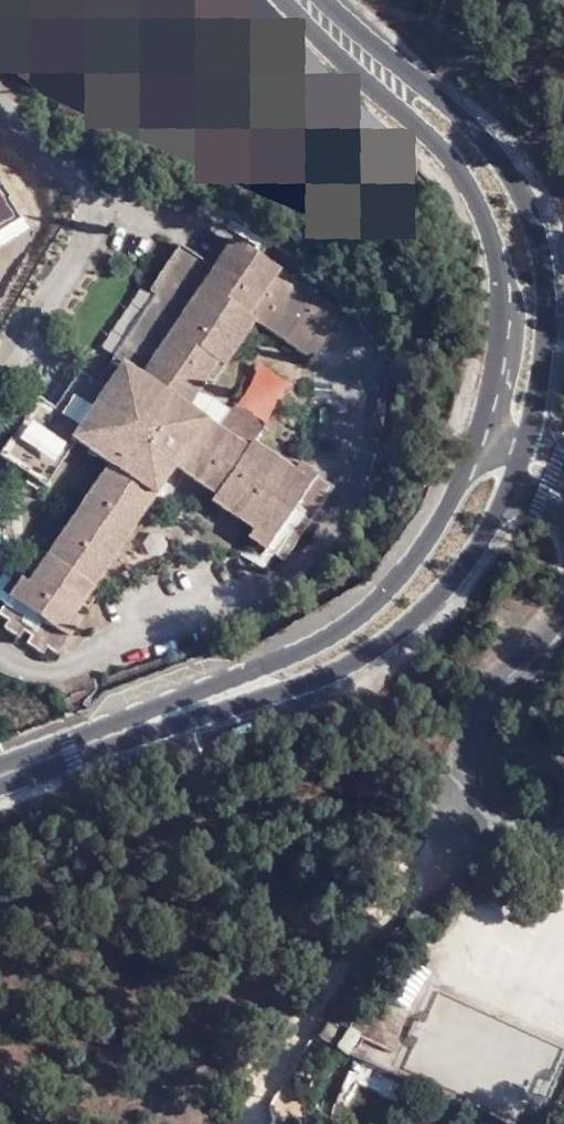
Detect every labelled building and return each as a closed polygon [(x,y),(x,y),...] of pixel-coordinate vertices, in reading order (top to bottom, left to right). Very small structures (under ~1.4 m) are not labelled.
[(140,277),(145,281),(86,368),(69,357),(44,393),(30,383),(0,426),(0,445),(34,470),(65,428),(99,450),(39,539),(32,535),(19,555),(25,560),(20,568),(13,564),(0,582),(0,620),(4,624),(11,617),(20,623),(17,631),(32,641),(37,634),(49,639),(71,607),(65,602),(73,591),(77,595),(92,574),(87,570),(166,453),(207,480),(204,486),(244,514),(238,524),(275,546),(326,470),(292,446),(286,454),(244,428),(239,432),(211,412),(194,402),(215,373),(205,367),(214,355),(223,361),(257,311),(314,350),(344,304),(230,226),(209,256),(171,231),(140,277)] [(145,281),(140,277),(128,270),(69,357),(86,368),(145,281)] [(215,373),(223,361),(214,355),(205,367),(215,373)] [(194,402),(211,412),(230,384),(215,373),(194,402)]
